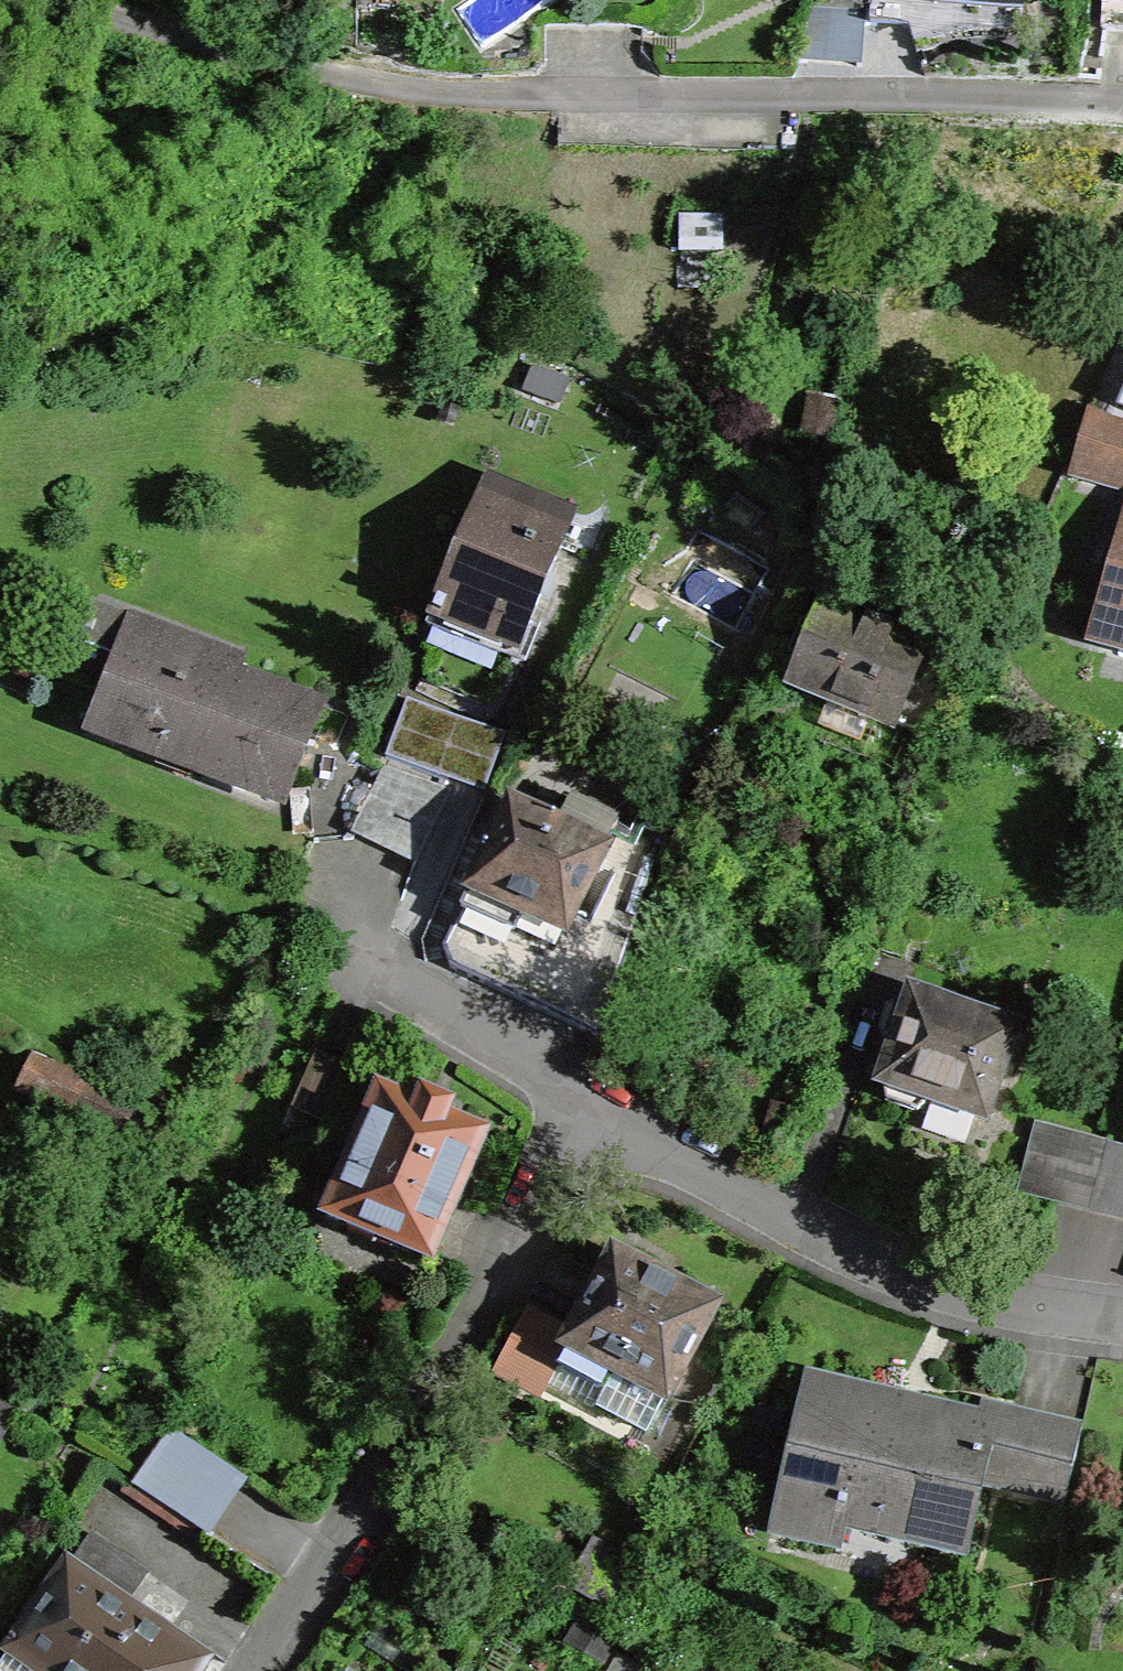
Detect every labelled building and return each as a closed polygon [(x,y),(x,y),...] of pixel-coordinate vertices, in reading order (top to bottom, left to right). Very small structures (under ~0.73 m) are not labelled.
[(883,0),(870,0),(869,11),(868,23),(913,27),(915,3),(883,0)] [(915,3),(1023,10),(1024,0),(883,0),(915,3)] [(1103,31),(1122,32),(1122,0),(1105,0),(1103,31)] [(722,215),(678,215),(678,252),(722,252),(722,215)] [(569,379),(531,364),(521,390),(559,405),(569,379)] [(838,399),(806,393),(799,426),(831,432),(838,399)] [(1072,472),(1122,487),(1122,417),(1091,408),(1072,472)] [(445,609),(525,641),(567,537),(481,502),(435,615),(442,618),(445,609)] [(1096,640),(1122,647),(1122,542),(1096,640)] [(819,601),(788,681),(894,723),(936,617),(888,598),(879,620),(863,614),(861,618),(819,601)] [(131,621),(90,730),(160,756),(162,751),(194,763),(192,769),(271,798),(289,751),(303,756),(321,709),(229,675),(235,660),(131,621)] [(408,699),(387,757),(448,780),(470,722),(408,699)] [(506,735),(470,722),(448,780),(485,793),(506,735)] [(449,790),(385,767),(356,827),(417,857),(449,790)] [(511,805),(460,911),(513,936),(522,917),(564,938),(575,916),(618,826),(569,803),(557,827),(511,805)] [(460,911),(443,946),(483,980),(596,1037),(632,943),(575,916),(564,938),(522,917),(513,936),(460,911)] [(899,1041),(884,1083),(888,1102),(917,1113),(932,1100),(983,1119),(1014,1033),(908,995),(893,1039),(899,1041)] [(380,1093),(329,1217),(431,1259),(482,1135),(442,1119),(449,1102),(420,1090),(413,1106),(380,1093)] [(1070,1134),(1038,1126),(1021,1190),(1053,1198),(1070,1134)] [(1107,1144),(1070,1134),(1053,1198),(1090,1208),(1107,1144)] [(1107,1144),(1090,1208),(1122,1217),(1122,1148),(1107,1144)] [(650,1433),(716,1307),(677,1287),(679,1285),(653,1271),(652,1274),(615,1255),(573,1336),(556,1367),(606,1393),(598,1406),(650,1433)] [(530,1313),(513,1344),(556,1367),(573,1336),(530,1313)] [(1007,1426),(821,1382),(812,1419),(797,1415),(787,1456),(802,1459),(784,1533),(840,1546),(849,1512),(920,1529),(918,1541),(963,1552),(982,1475),(995,1478),(1007,1426)] [(18,1411),(0,1398),(0,1438),(18,1411)] [(995,1478),(1067,1494),(1082,1427),(1011,1411),(1007,1426),(995,1478)] [(171,1431),(135,1486),(209,1534),(245,1479),(171,1431)] [(94,1535),(0,1670),(198,1670),(204,1662),(123,1607),(148,1572),(94,1535)]
